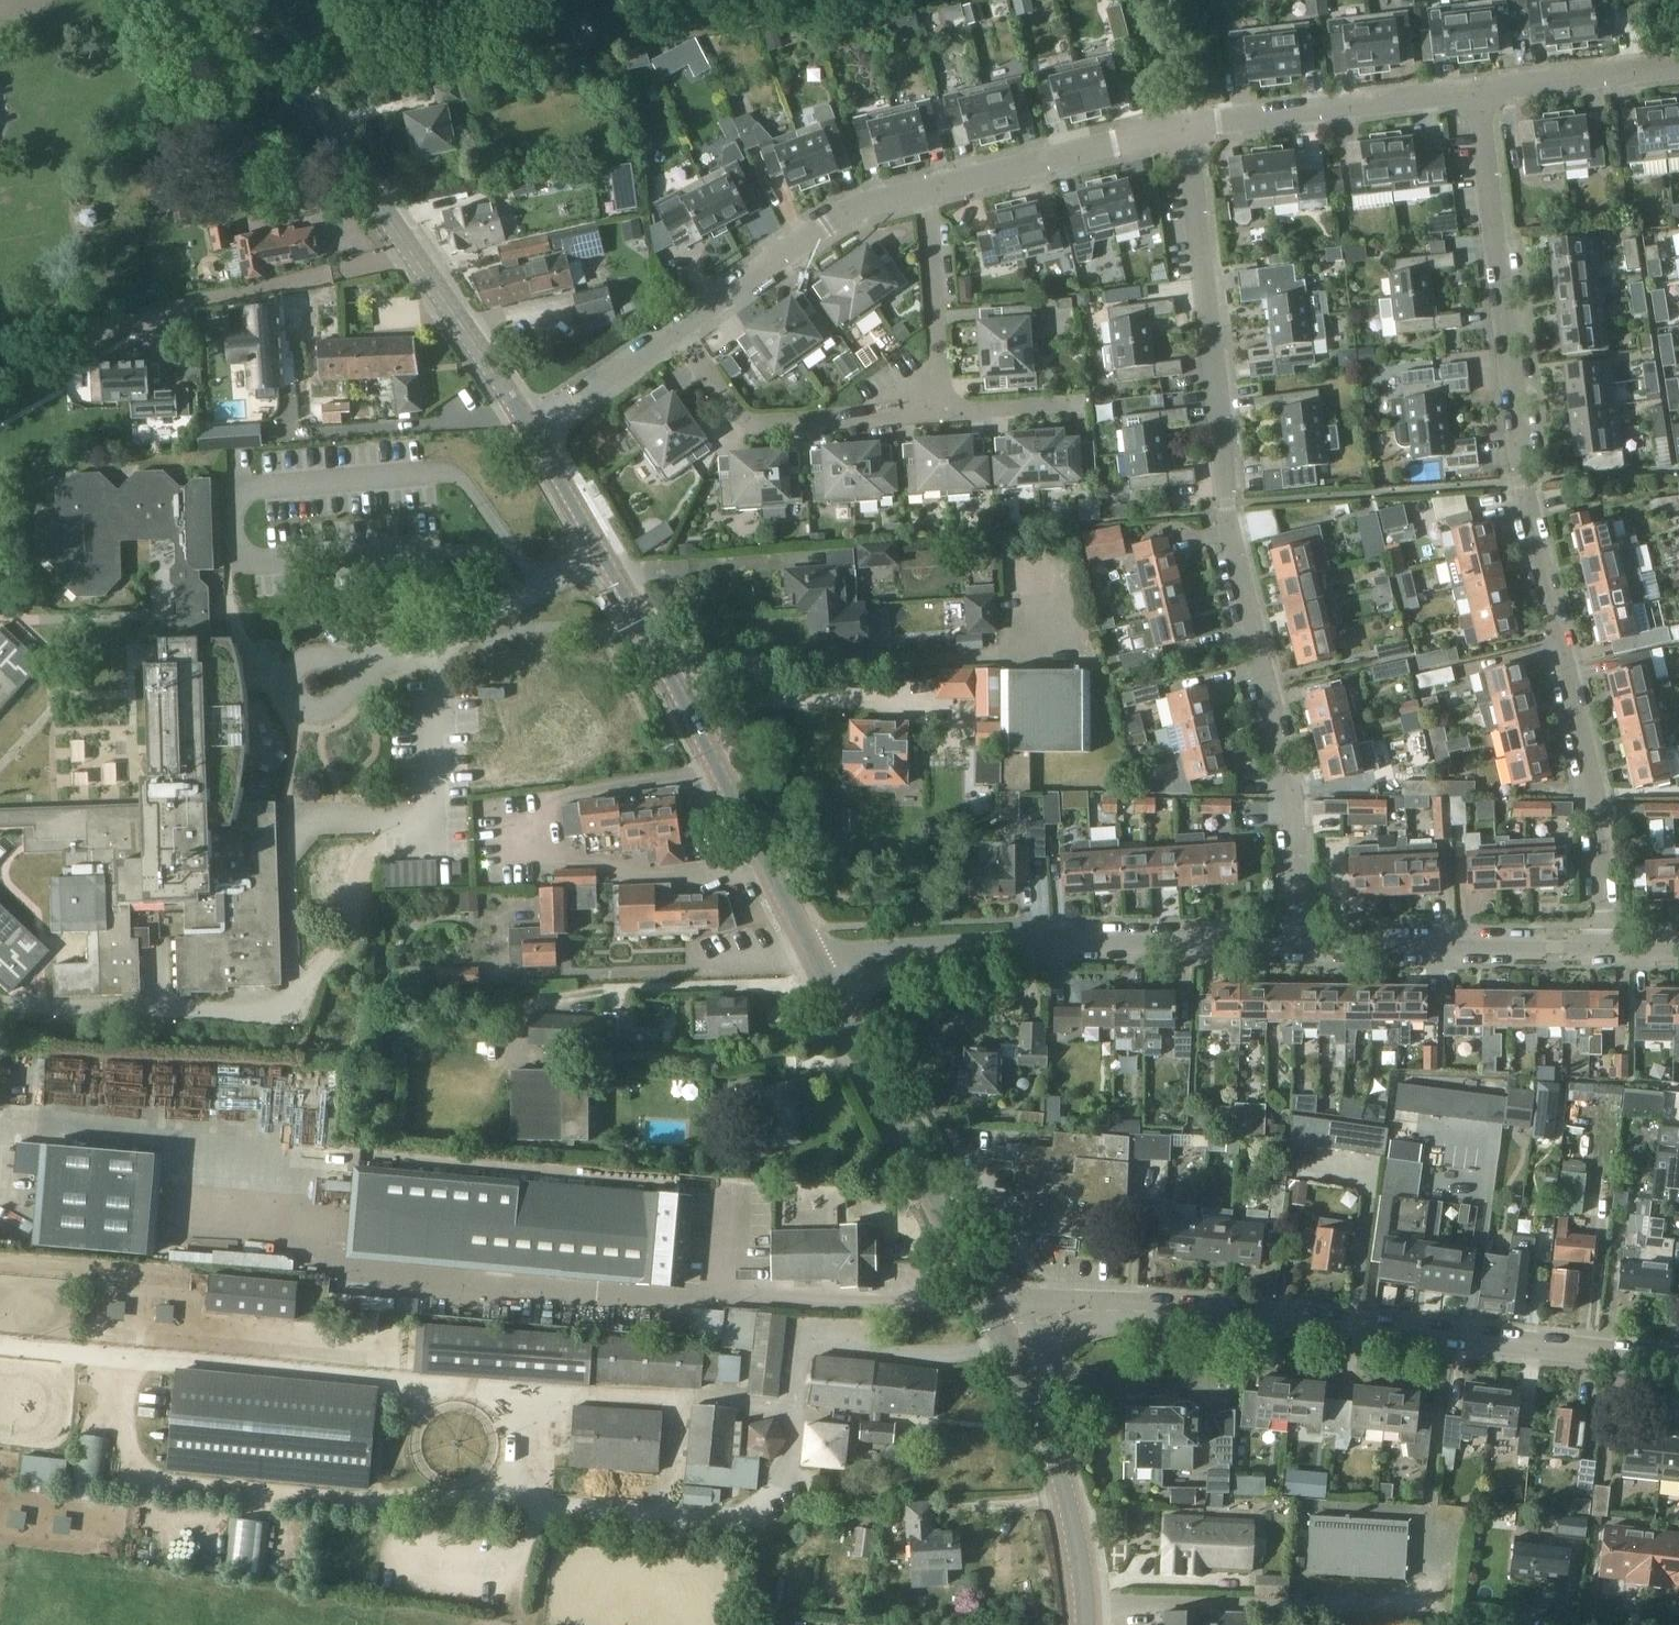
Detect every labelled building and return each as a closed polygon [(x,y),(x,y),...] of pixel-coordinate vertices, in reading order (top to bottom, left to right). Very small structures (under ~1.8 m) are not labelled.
[(1016,13),(1033,10),(1031,0),(1013,0),(1016,13)] [(1319,17),(1317,0),(1307,1),(1308,18),(1319,17)] [(1330,16),(1328,0),(1317,0),(1319,17),(1330,16)] [(1468,6),(1474,56),(1500,53),(1499,46),(1513,44),(1512,41),(1522,40),(1517,0),(1514,0),(1507,1),(1468,6)] [(1522,40),(1533,39),(1533,42),(1546,40),(1546,47),(1572,44),(1567,0),(1517,0),(1522,40)] [(1573,44),(1599,41),(1597,25),(1609,24),(1607,0),(1567,0),(1573,44)] [(968,25),(983,21),(978,2),(963,6),(968,25)] [(946,20),(963,18),(961,4),(944,7),(946,20)] [(1432,30),(1420,32),(1423,61),(1436,60),(1435,56),(1448,54),(1449,59),(1474,56),(1468,6),(1429,10),(1432,30)] [(1652,21),(1663,20),(1662,8),(1650,9),(1652,21)] [(1376,67),(1401,64),(1400,50),(1412,48),(1408,13),(1369,18),(1376,67)] [(918,14),(894,20),(897,37),(922,32),(918,14)] [(1122,18),(1107,22),(1112,44),(1127,40),(1122,18)] [(1376,67),(1369,18),(1330,22),(1334,58),(1348,56),(1350,70),(1376,67)] [(1277,80),(1303,77),(1302,69),(1315,68),(1309,25),(1271,29),(1277,80)] [(770,50),(783,46),(778,29),(765,33),(770,50)] [(1277,80),(1271,29),(1232,34),(1236,69),(1249,68),(1251,83),(1277,80)] [(656,58),(651,61),(661,80),(665,78),(679,70),(670,51),(656,58)] [(1112,55),(1074,65),(1086,114),(1111,108),(1109,99),(1122,96),(1120,89),(1117,76),(1112,55)] [(1074,65),(1034,74),(1043,108),(1056,105),(1060,120),(1086,114),(1074,65)] [(1136,72),(1117,76),(1120,89),(1139,84),(1136,72)] [(1021,77),(984,87),(997,136),(1020,130),(1018,121),(1032,118),(1021,77)] [(452,135),(446,104),(470,99),(467,83),(436,89),(440,109),(407,116),(416,157),(452,150),(454,158),(471,154),(467,132),(452,135)] [(984,87),(944,97),(953,132),(966,128),(970,143),(997,136),(984,87)] [(908,159),(932,153),(928,137),(940,134),(932,101),(895,110),(908,159)] [(817,180),(841,171),(836,157),(848,153),(836,120),(838,120),(833,106),(828,104),(819,107),(816,113),(820,124),(799,132),(817,180)] [(1662,108),(1668,158),(1678,157),(1678,106),(1662,108)] [(1629,163),(1668,158),(1662,108),(1636,111),(1638,126),(1625,128),(1629,163)] [(908,159),(895,110),(855,119),(864,154),(876,151),(880,166),(908,159)] [(776,140),(750,114),(735,120),(741,134),(748,151),(761,146),(773,179),(786,174),(791,189),(817,180),(799,132),(776,140)] [(1588,132),(1586,117),(1560,120),(1567,171),(1606,166),(1601,131),(1588,132)] [(731,118),(719,125),(728,141),(740,135),(731,118)] [(1528,175),(1567,171),(1560,120),(1534,123),(1536,139),(1524,140),(1528,175)] [(1413,138),(1387,141),(1393,192),(1432,187),(1449,185),(1445,149),(1415,153),(1413,138)] [(607,159),(619,158),(617,141),(605,143),(607,159)] [(1362,150),(1348,152),(1353,197),(1354,197),(1393,192),(1387,141),(1361,144),(1362,150)] [(729,225),(751,214),(748,208),(760,201),(740,163),(747,160),(738,143),(726,149),(724,170),(705,179),(729,225)] [(1296,161),(1295,152),(1270,156),(1276,207),(1301,203),(1302,211),(1329,207),(1323,155),(1308,157),(1309,160),(1296,161)] [(1243,165),(1230,166),(1235,212),(1236,222),(1241,225),(1249,224),(1252,220),(1251,210),(1275,207),(1269,156),(1242,159),(1243,165)] [(617,212),(641,208),(636,164),(632,165),(611,168),(617,212)] [(1335,194),(1348,193),(1345,168),(1332,170),(1335,194)] [(590,177),(573,180),(574,191),(592,187),(590,177)] [(703,238),(729,225),(705,179),(656,205),(670,233),(675,244),(699,232),(703,238)] [(1132,189),(1131,181),(1105,187),(1117,236),(1156,227),(1146,185),(1132,189)] [(303,210),(300,186),(270,191),(274,215),(303,210)] [(1079,264),(1093,260),(1095,242),(1117,236),(1105,187),(1080,193),(1081,200),(1068,203),(1071,212),(1079,244),(1075,245),(1079,264)] [(191,197),(176,200),(180,222),(194,220),(191,197)] [(1217,215),(1218,221),(1227,220),(1225,202),(1225,199),(1215,200),(1216,208),(1217,215)] [(466,206),(442,211),(452,253),(477,248),(477,246),(505,241),(495,203),(466,206)] [(1043,218),(1039,203),(1014,210),(1026,259),(1065,249),(1056,215),(1043,218)] [(98,218),(97,213),(92,209),(84,210),(79,216),(80,223),(86,228),(94,227),(98,221),(98,218)] [(988,269),(1026,259),(1014,210),(988,216),(992,231),(979,234),(988,269)] [(1457,230),(1455,215),(1443,216),(1445,231),(1457,230)] [(624,236),(641,233),(639,221),(622,224),(624,236)] [(266,266),(280,263),(277,248),(262,251),(261,246),(250,248),(248,236),(236,238),(236,239),(228,240),(226,226),(210,229),(214,250),(227,248),(233,281),(243,279),(243,280),(268,276),(266,266)] [(566,257),(540,263),(547,293),(552,292),(555,294),(562,292),(564,290),(574,287),(568,263),(605,255),(598,226),(570,232),(572,240),(565,242),(566,246),(564,247),(566,255),(566,257)] [(287,228),(248,236),(250,248),(261,246),(262,251),(277,248),(280,263),(319,256),(314,230),(289,235),(287,228)] [(570,232),(498,248),(501,262),(517,258),(564,247),(566,246),(565,242),(572,240),(570,232)] [(1599,259),(1596,236),(1585,238),(1585,237),(1551,242),(1554,264),(1599,259)] [(1636,238),(1623,240),(1625,255),(1639,253),(1636,238)] [(1449,254),(1447,241),(1433,243),(1434,256),(1390,261),(1395,299),(1433,294),(1431,271),(1457,268),(1455,253),(1449,254)] [(1327,260),(1343,258),(1342,245),(1325,247),(1327,260)] [(1650,262),(1662,261),(1660,245),(1647,247),(1650,262)] [(882,267),(868,248),(847,263),(878,309),(884,305),(879,298),(894,288),(897,293),(911,283),(893,259),(882,267)] [(1639,253),(1625,255),(1628,271),(1641,268),(1639,253)] [(517,258),(501,262),(503,268),(518,265),(517,258)] [(1557,287),(1602,282),(1599,259),(1554,264),(1557,287)] [(1652,278),(1664,276),(1662,261),(1650,262),(1652,278)] [(540,263),(519,267),(526,298),(547,293),(540,263)] [(857,323),(878,309),(847,263),(825,278),(839,297),(827,306),(844,329),(856,321),(857,323)] [(1259,286),(1240,289),(1241,303),(1268,300),(1270,323),(1322,316),(1320,293),(1307,294),(1305,281),(1296,282),(1294,265),(1257,269),(1259,286)] [(519,267),(504,271),(511,302),(526,298),(519,267)] [(497,269),(471,274),(485,308),(511,302),(504,271),(499,272),(498,269),(497,269)] [(1560,309),(1605,304),(1602,282),(1557,287),(1560,309)] [(1643,282),(1630,284),(1632,300),(1645,298),(1643,282)] [(582,320),(614,311),(608,286),(575,294),(582,320)] [(1128,288),(1109,291),(1110,303),(1130,300),(1128,288)] [(1656,307),(1669,305),(1666,290),(1654,291),(1656,307)] [(959,293),(960,295),(960,304),(969,303),(973,302),(972,292),(968,292),(959,293)] [(1436,317),(1433,294),(1395,299),(1381,300),(1384,321),(1397,319),(1399,336),(1464,328),(1463,314),(1436,317)] [(306,323),(303,297),(289,299),(293,324),(306,323)] [(1059,310),(1075,308),(1074,297),(1058,299),(1059,310)] [(1645,298),(1632,300),(1635,315),(1648,313),(1645,298)] [(1115,345),(1154,341),(1151,318),(1178,314),(1176,300),(1111,308),(1115,345)] [(806,320),(793,301),(771,316),(803,362),(825,346),(823,344),(835,336),(818,312),(806,320)] [(278,379),(283,379),(278,303),(248,305),(249,323),(231,324),(233,355),(251,353),(253,381),(258,381),(259,392),(279,391),(278,379)] [(1562,331),(1608,326),(1605,304),(1560,309),(1562,331)] [(1659,323),(1671,321),(1669,305),(1656,307),(1659,323)] [(1031,341),(1030,323),(1035,323),(1034,306),(1004,308),(1005,322),(982,324),(984,350),(1040,346),(1040,341),(1031,341)] [(782,377),(803,362),(771,316),(749,331),(763,350),(751,358),(768,383),(780,374),(782,377)] [(1273,346),(1247,349),(1249,362),(1313,355),(1311,341),(1325,340),(1322,316),(1270,323),(1273,346)] [(900,341),(911,333),(902,321),(891,329),(900,341)] [(1565,355),(1599,350),(1611,349),(1608,326),(1562,331),(1565,355)] [(1651,333),(1638,335),(1640,351),(1653,349),(1651,333)] [(1664,352),(1676,350),(1674,334),(1661,336),(1664,352)] [(392,338),(342,340),(344,360),(346,360),(348,379),(373,378),(372,358),(393,357),(392,338)] [(393,357),(372,358),(373,378),(395,376),(399,413),(421,411),(418,375),(419,375),(415,338),(392,338),(393,357)] [(342,340),(318,341),(320,381),(348,379),(346,360),(344,360),(342,340)] [(1157,364),(1154,341),(1115,345),(1106,347),(1109,371),(1118,370),(1120,383),(1185,375),(1183,360),(1157,364)] [(1040,387),(1039,373),(1042,372),(1040,346),(984,350),(986,376),(1009,375),(1010,389),(1040,387)] [(865,370),(877,362),(866,348),(854,356),(865,370)] [(1359,363),(1371,362),(1369,348),(1357,349),(1359,363)] [(1666,368),(1678,366),(1676,350),(1664,352),(1666,368)] [(848,355),(837,363),(850,381),(861,373),(848,355)] [(187,356),(187,367),(200,366),(199,356),(187,356)] [(731,379),(743,371),(733,358),(721,366),(731,379)] [(1570,389),(1615,383),(1612,360),(1567,366),(1570,389)] [(130,399),(131,418),(132,417),(176,415),(176,416),(177,416),(176,388),(149,389),(147,361),(146,361),(101,363),(100,363),(101,401),(103,401),(103,400),(130,399)] [(1656,362),(1642,364),(1645,379),(1658,377),(1656,362)] [(1391,400),(1394,424),(1447,418),(1444,395),(1469,392),(1468,378),(1435,382),(1434,369),(1401,373),(1404,398),(1391,400)] [(1658,377),(1645,379),(1647,395),(1660,393),(1658,377)] [(1678,396),(1678,380),(1668,381),(1671,397),(1678,396)] [(1572,410),(1618,405),(1615,383),(1570,389),(1572,410)] [(1318,390),(1253,398),(1255,412),(1281,409),(1284,431),(1323,427),(1323,426),(1318,390)] [(689,417),(674,396),(655,409),(646,398),(622,415),(630,426),(628,428),(643,450),(689,417)] [(1678,412),(1678,396),(1671,397),(1673,413),(1678,412)] [(301,419),(342,416),(341,401),(300,404),(301,419)] [(1618,406),(1618,405),(1572,410),(1575,433),(1623,427),(1620,406),(1618,406)] [(1663,406),(1649,408),(1652,424),(1665,422),(1663,406)] [(1129,454),(1168,449),(1165,426),(1191,423),(1189,409),(1125,417),(1129,454)] [(669,481),(693,464),(685,452),(704,439),(689,417),(643,450),(658,471),(660,469),(669,481)] [(1450,441),(1447,418),(1394,424),(1396,440),(1398,444),(1401,447),(1406,448),(1410,447),(1412,460),(1443,456),(1445,473),(1459,471),(1457,456),(1477,453),(1476,438),(1450,441)] [(1665,422),(1652,424),(1654,439),(1667,437),(1665,422)] [(1287,454),(1261,458),(1263,472),(1282,470),(1284,488),(1318,484),(1315,465),(1328,464),(1327,450),(1340,449),(1337,424),(1323,426),(1323,427),(1284,431),(1287,454)] [(1626,469),(1625,451),(1626,451),(1623,427),(1575,433),(1578,457),(1583,456),(1585,472),(1626,469)] [(199,449),(227,447),(248,446),(260,445),(260,440),(259,428),(203,431),(198,432),(199,449)] [(1064,443),(1064,433),(1037,435),(1041,491),(1067,489),(1067,486),(1082,485),(1079,442),(1064,443)] [(1041,491),(1037,435),(1011,437),(1012,460),(998,461),(1000,490),(1017,489),(1017,484),(1034,483),(1035,491),(1041,491)] [(972,463),(971,439),(945,441),(948,497),(974,495),(974,492),(989,491),(987,462),(972,463)] [(948,497),(945,441),(918,443),(920,466),(906,467),(908,497),(925,495),(924,490),(942,489),(942,497),(948,497)] [(880,469),(879,445),(852,447),(856,502),(882,501),(882,498),(896,497),(894,468),(880,469)] [(856,502),(852,447),(826,449),(828,472),(813,473),(815,502),(829,501),(830,504),(856,502)] [(1170,471),(1168,449),(1129,454),(1134,491),(1198,484),(1196,468),(1170,471)] [(788,475),(786,451),(760,453),(764,508),(769,508),(769,500),(786,499),(787,504),(804,503),(802,474),(788,475)] [(764,508),(760,453),(734,455),(735,478),(721,479),(723,508),(737,507),(737,510),(764,508)] [(200,992),(228,990),(228,986),(280,985),(275,803),(275,802),(261,803),(235,804),(235,802),(235,801),(236,799),(236,798),(236,797),(237,795),(238,788),(239,781),(240,774),(241,772),(241,766),(242,759),(243,752),(243,742),(243,732),(243,722),(242,712),(242,703),(241,695),(241,693),(238,693),(238,691),(237,671),(230,644),(229,639),(216,639),(210,640),(209,618),(208,587),(200,579),(195,579),(195,570),(202,570),(214,569),(214,565),(213,546),(209,542),(208,532),(212,528),(212,511),(208,507),(207,497),(211,493),(211,478),(194,479),(185,487),(185,488),(180,488),(180,487),(163,471),(160,471),(160,470),(139,471),(139,472),(136,472),(118,491),(100,473),(97,473),(97,472),(76,473),(76,474),(74,474),(56,492),(57,495),(56,495),(56,505),(53,505),(37,523),(36,526),(36,547),(37,547),(37,549),(56,567),(59,567),(59,579),(77,597),(105,596),(120,579),(119,540),(169,539),(175,545),(175,564),(170,570),(170,582),(176,588),(177,623),(160,624),(160,620),(90,622),(92,662),(99,662),(100,698),(95,698),(95,711),(150,709),(151,750),(145,755),(143,761),(143,768),(146,773),(151,778),(152,779),(153,805),(142,806),(0,810),(0,824),(24,824),(25,829),(25,852),(64,852),(64,877),(51,878),(53,932),(89,931),(90,961),(88,961),(88,962),(54,963),(55,996),(101,995),(140,993),(139,955),(149,955),(149,937),(131,937),(130,905),(185,903),(186,936),(176,937),(178,993),(200,992)] [(1678,510),(1678,496),(1652,499),(1654,513),(1678,510)] [(1170,503),(1156,504),(1157,517),(1171,515),(1170,503)] [(1386,531),(1411,525),(1407,505),(1381,510),(1386,531)] [(1591,525),(1588,511),(1573,515),(1583,558),(1618,550),(1639,545),(1636,533),(1622,536),(1618,519),(1611,521),(1591,525)] [(1458,544),(1447,553),(1449,561),(1496,550),(1489,522),(1476,525),(1473,513),(1449,519),(1455,530),(1458,544)] [(1377,515),(1365,518),(1375,557),(1387,554),(1377,515)] [(887,539),(902,537),(900,523),(885,524),(887,539)] [(1388,546),(1419,539),(1416,524),(1411,525),(1386,531),(1384,531),(1388,546)] [(1273,552),(1279,580),(1315,572),(1330,568),(1320,527),(1275,538),(1278,550),(1273,552)] [(1090,562),(1125,555),(1119,528),(1084,535),(1090,562)] [(811,546),(826,545),(825,533),(810,534),(811,546)] [(656,547),(647,534),(636,541),(644,554),(656,547)] [(1132,595),(1144,592),(1179,583),(1172,555),(1167,537),(1133,545),(1138,563),(1140,572),(1127,575),(1129,583),(1132,595)] [(862,567),(897,564),(896,541),(860,544),(862,567)] [(680,555),(694,554),(693,544),(679,545),(680,555)] [(858,584),(855,547),(828,549),(830,569),(809,571),(808,567),(786,568),(788,591),(799,590),(800,610),(812,609),(858,606),(856,585),(858,584)] [(1496,550),(1449,561),(1452,577),(1455,589),(1502,577),(1496,550)] [(1589,585),(1625,577),(1618,550),(1583,558),(1589,585)] [(1286,608),(1321,600),(1315,572),(1279,580),(1286,608)] [(1379,586),(1392,583),(1390,574),(1376,577),(1379,586)] [(1596,614),(1645,602),(1648,602),(1642,574),(1625,577),(1589,585),(1596,614)] [(1502,577),(1455,589),(1458,601),(1471,598),(1475,613),(1509,605),(1502,577)] [(1151,619),(1186,611),(1179,583),(1144,592),(1151,619)] [(1381,596),(1394,593),(1392,583),(1379,586),(1381,596)] [(967,598),(996,595),(995,584),(966,587),(967,598)] [(1405,600),(1420,597),(1418,588),(1403,591),(1405,600)] [(1000,642),(999,630),(996,595),(967,598),(970,632),(988,631),(989,643),(1000,642)] [(1408,610),(1422,607),(1420,597),(1405,600),(1408,610)] [(1293,636),(1328,627),(1321,600),(1286,608),(1293,636)] [(1651,630),(1645,602),(1596,614),(1602,642),(1612,640),(1615,654),(1672,640),(1668,626),(1651,630)] [(865,605),(858,606),(812,609),(814,639),(832,637),(833,649),(868,646),(865,605)] [(1475,613),(1462,616),(1465,627),(1477,624),(1482,641),(1516,632),(1509,605),(1475,613)] [(1113,673),(1165,660),(1162,646),(1193,638),(1186,611),(1151,619),(1131,623),(1134,635),(1131,636),(1135,651),(1109,658),(1113,673)] [(1113,617),(1099,620),(1102,630),(1115,627),(1113,617)] [(1300,664),(1334,656),(1330,640),(1337,639),(1334,625),(1328,627),(1293,636),(1300,664)] [(982,637),(957,638),(958,651),(982,650),(982,637)] [(1382,660),(1413,653),(1410,639),(1379,646),(1382,660)] [(1422,669),(1453,662),(1450,647),(1419,655),(1422,669)] [(1658,679),(1651,649),(1620,657),(1623,670),(1610,673),(1616,702),(1652,694),(1672,689),(1669,676),(1658,679)] [(1377,681),(1412,673),(1409,659),(1374,667),(1377,681)] [(20,685),(3,669),(5,666),(0,661),(0,707),(20,685)] [(1479,704),(1483,703),(1496,700),(1531,692),(1524,665),(1480,676),(1483,692),(1477,693),(1479,704)] [(1001,672),(1000,666),(935,668),(936,697),(976,696),(977,716),(1000,715),(1001,672)] [(1422,688),(1457,680),(1454,666),(1418,674),(1422,688)] [(1000,715),(1000,723),(1001,743),(1001,752),(1084,752),(1084,672),(1001,672),(1000,715)] [(1124,708),(1160,699),(1156,685),(1120,694),(1124,708)] [(1176,725),(1211,717),(1205,688),(1169,697),(1176,725)] [(1314,725),(1349,716),(1343,690),(1307,698),(1314,725)] [(1490,732),(1503,729),(1537,721),(1531,692),(1496,700),(1483,703),(1490,732)] [(1623,730),(1658,721),(1652,694),(1616,702),(1623,730)] [(1398,716),(1422,710),(1420,700),(1396,706),(1398,716)] [(1320,753),(1356,744),(1349,716),(1314,725),(1320,753)] [(1182,753),(1218,744),(1211,717),(1176,725),(1182,753)] [(1509,757),(1544,749),(1537,721),(1503,729),(1509,757)] [(1629,758),(1665,749),(1658,721),(1623,730),(1629,758)] [(907,783),(908,723),(881,723),(852,722),(852,745),(847,745),(847,771),(852,771),(852,782),(907,783)] [(1001,743),(1000,723),(978,723),(978,743),(1001,743)] [(1436,744),(1449,741),(1447,732),(1434,734),(1436,744)] [(1132,745),(1146,742),(1144,733),(1130,736),(1132,745)] [(1438,753),(1451,750),(1449,741),(1436,744),(1438,753)] [(1189,781),(1225,773),(1218,744),(1182,753),(1175,754),(1179,772),(1175,773),(1172,774),(1169,777),(1167,779),(1136,779),(1139,793),(1192,794),(1189,781)] [(1327,782),(1362,774),(1356,744),(1320,753),(1327,782)] [(1672,778),(1678,777),(1678,765),(1677,758),(1678,757),(1678,748),(1678,746),(1665,749),(1629,758),(1636,787),(1656,782),(1657,786),(1673,783),(1672,778)] [(1516,785),(1550,777),(1544,749),(1509,757),(1516,785)] [(1438,795),(1439,780),(1405,780),(1404,795),(1435,795),(1438,795)] [(1478,794),(1478,781),(1439,780),(1438,795),(1452,795),(1466,796),(1466,794),(1478,794)] [(683,862),(673,787),(644,791),(646,801),(632,803),(639,849),(647,848),(649,861),(658,860),(659,865),(683,862)] [(999,791),(999,817),(999,818),(1019,818),(1019,791),(1001,791),(999,791)] [(1060,792),(1043,792),(1045,821),(1045,825),(1061,824),(1060,792)] [(1446,839),(1454,838),(1453,825),(1452,795),(1438,795),(1435,795),(1437,839),(1446,839)] [(1453,825),(1469,824),(1467,796),(1466,796),(1452,795),(1453,825)] [(619,805),(617,797),(580,802),(580,803),(561,806),(565,838),(584,835),(587,855),(622,850),(622,852),(639,849),(632,803),(619,805)] [(1115,811),(1116,797),(1101,797),(1101,811),(1115,811)] [(1144,812),(1145,798),(1135,798),(1134,811),(1144,812)] [(1154,812),(1154,798),(1145,798),(1144,812),(1154,812)] [(1204,813),(1204,799),(1194,799),(1193,813),(1204,813)] [(1232,813),(1232,799),(1204,799),(1204,813),(1232,813)] [(1376,814),(1377,799),(1326,799),(1326,813),(1376,814)] [(1387,814),(1388,800),(1377,799),(1376,814),(1387,814)] [(1523,816),(1523,801),(1515,801),(1514,815),(1523,816)] [(1551,816),(1552,801),(1523,801),(1523,816),(1551,816)] [(1676,848),(1674,818),(1673,804),(1645,803),(1645,817),(1662,817),(1665,862),(1648,863),(1648,864),(1635,865),(1636,887),(1649,886),(1650,899),(1678,898),(1678,889),(1676,848)] [(971,871),(970,895),(1017,896),(1017,882),(1030,882),(1030,857),(1045,858),(1045,826),(1045,825),(1045,821),(1027,821),(1027,847),(1003,847),(1003,858),(995,857),(988,865),(988,871),(971,871)] [(1469,838),(1466,838),(1467,853),(1469,853),(1471,889),(1500,888),(1497,844),(1481,844),(1480,833),(1468,833),(1469,838)] [(1498,844),(1497,844),(1500,888),(1528,886),(1526,850),(1526,842),(1525,835),(1512,836),(1498,836),(1498,844)] [(1381,893),(1411,891),(1409,844),(1408,837),(1400,838),(1397,847),(1379,848),(1381,893)] [(1149,850),(1148,839),(1120,841),(1120,840),(1119,840),(1122,889),(1152,887),(1149,850)] [(1218,842),(1218,839),(1206,839),(1207,847),(1209,883),(1238,881),(1235,841),(1218,842)] [(1094,890),(1122,889),(1119,840),(1091,842),(1094,890)] [(1555,841),(1526,842),(1526,850),(1528,886),(1557,885),(1555,841)] [(1066,892),(1094,890),(1091,842),(1078,842),(1079,855),(1063,856),(1066,892)] [(1411,891),(1439,889),(1436,843),(1409,844),(1411,891)] [(1353,894),(1381,893),(1379,848),(1379,845),(1350,847),(1351,858),(1353,894)] [(1179,885),(1209,883),(1207,847),(1177,849),(1179,885)] [(1152,887),(1179,885),(1177,849),(1149,850),(1152,887)] [(383,887),(437,886),(436,860),(383,862),(383,887)] [(453,875),(461,875),(460,862),(452,862),(453,875)] [(556,885),(595,884),(595,870),(556,871),(556,885)] [(673,898),(673,884),(616,885),(617,937),(699,935),(700,929),(723,929),(723,932),(737,928),(727,896),(720,896),(720,897),(673,898)] [(510,966),(555,964),(554,934),(568,933),(567,910),(597,909),(596,886),(567,887),(567,889),(537,890),(538,928),(509,929),(510,966)] [(461,913),(478,912),(478,890),(460,891),(461,913)] [(1261,909),(1261,897),(1251,896),(1251,909),(1261,909)] [(3,964),(13,952),(11,949),(27,930),(0,905),(0,961),(3,964)] [(434,985),(476,984),(476,968),(433,969),(434,985)] [(1647,989),(1646,1023),(1664,1024),(1664,1034),(1667,1058),(1675,1058),(1675,1057),(1675,989),(1661,989),(1659,985),(1650,985),(1648,989),(1647,989)] [(1239,1044),(1239,986),(1213,986),(1212,1001),(1201,1000),(1201,1031),(1228,1031),(1230,1044),(1239,1044)] [(1265,1031),(1266,1020),(1266,986),(1239,986),(1239,1044),(1248,1045),(1252,1030),(1265,1031)] [(1292,1020),(1292,987),(1266,986),(1266,1020),(1292,1020)] [(1301,1045),(1303,1030),(1318,1030),(1319,1020),(1318,1020),(1318,987),(1292,987),(1292,1020),(1292,1028),(1291,1045),(1301,1045)] [(1345,1069),(1344,987),(1318,987),(1318,1020),(1319,1020),(1334,1021),(1333,1029),(1336,1046),(1336,1069),(1345,1069)] [(1355,1064),(1355,1046),(1357,1030),(1371,1030),(1372,987),(1344,987),(1345,1069),(1345,1070),(1353,1070),(1353,1064),(1355,1064)] [(1398,1046),(1398,987),(1372,987),(1371,1030),(1386,1030),(1388,1046),(1398,1046)] [(1398,1046),(1410,1046),(1410,1028),(1410,1021),(1425,1021),(1425,988),(1398,987),(1398,1046)] [(1511,992),(1511,1026),(1537,1026),(1537,992),(1528,992),(1527,988),(1515,988),(1513,992),(1511,992)] [(1112,1025),(1112,993),(1082,992),(1082,1008),(1053,1008),(1053,1032),(1067,1032),(1067,1026),(1082,1027),(1082,1025),(1112,1025)] [(1445,1005),(1443,1035),(1483,1037),(1483,992),(1458,992),(1458,1005),(1445,1005)] [(1483,992),(1483,1037),(1483,1052),(1483,1072),(1496,1072),(1496,1058),(1502,1058),(1502,1035),(1494,1035),(1494,1026),(1511,1026),(1511,992),(1483,992)] [(1564,992),(1537,992),(1537,1026),(1537,1034),(1537,1038),(1538,1038),(1549,1038),(1549,1026),(1564,1026),(1564,992)] [(1564,992),(1564,1026),(1577,1026),(1577,1038),(1579,1038),(1581,1051),(1590,1051),(1590,993),(1564,992)] [(1144,1049),(1145,993),(1112,993),(1112,1025),(1112,1038),(1132,1039),(1132,1048),(1144,1049)] [(1174,1026),(1175,994),(1145,993),(1144,1049),(1155,1049),(1155,1026),(1174,1026)] [(1616,993),(1590,993),(1590,1051),(1590,1055),(1599,1055),(1602,1055),(1602,1036),(1602,1026),(1616,1026),(1616,993)] [(746,1002),(693,1004),(694,1019),(694,1036),(697,1036),(697,1038),(711,1038),(711,1035),(747,1033),(746,1002)] [(656,1047),(656,1029),(632,1029),(633,1013),(619,1013),(618,1046),(656,1047)] [(616,1047),(617,1017),(530,1015),(529,1045),(616,1047)] [(961,1067),(960,1087),(965,1091),(999,1093),(1000,1061),(1018,1061),(1018,1065),(1048,1065),(1049,1046),(1046,1046),(1045,1046),(1046,1024),(1021,1023),(1020,1044),(1020,1045),(1001,1044),(1001,1051),(984,1050),(979,1043),(973,1049),(972,1049),(967,1049),(965,1049),(965,1064),(961,1067)] [(1283,1047),(1291,1047),(1291,1045),(1292,1028),(1281,1029),(1283,1047)] [(1176,1031),(1175,1058),(1191,1059),(1191,1032),(1190,1032),(1176,1031)] [(1537,1034),(1526,1036),(1528,1054),(1538,1054),(1538,1038),(1537,1038),(1537,1034)] [(1424,1072),(1438,1072),(1438,1048),(1424,1048),(1424,1072)] [(1630,1078),(1630,1054),(1615,1054),(1615,1078),(1630,1078)] [(1555,1081),(1556,1068),(1538,1067),(1537,1080),(1555,1081)] [(588,1141),(588,1093),(562,1092),(562,1072),(512,1071),(513,1139),(588,1141)] [(739,1094),(734,1095),(736,1111),(742,1110),(763,1107),(769,1145),(798,1141),(790,1086),(763,1091),(762,1080),(738,1084),(739,1094)] [(1560,1085),(1539,1082),(1533,1138),(1554,1140),(1560,1085)] [(1569,1086),(1569,1099),(1587,1101),(1596,1101),(1596,1103),(1623,1104),(1624,1085),(1569,1082),(1569,1086)] [(1412,1085),(1399,1084),(1395,1110),(1409,1112),(1412,1085)] [(1425,1087),(1412,1085),(1409,1112),(1422,1114),(1425,1087)] [(1425,1087),(1422,1114),(1435,1115),(1438,1089),(1425,1087)] [(1662,1114),(1664,1090),(1625,1087),(1623,1111),(1662,1114)] [(1531,1126),(1535,1091),(1509,1088),(1508,1097),(1505,1123),(1531,1126)] [(1438,1089),(1435,1115),(1448,1117),(1451,1090),(1438,1089)] [(1451,1090),(1448,1117),(1461,1119),(1465,1092),(1451,1090)] [(1662,1114),(1652,1200),(1678,1203),(1678,1092),(1664,1090),(1662,1114)] [(1465,1092),(1461,1119),(1474,1120),(1478,1094),(1465,1092)] [(1478,1094),(1474,1120),(1487,1122),(1491,1095),(1478,1094)] [(1491,1095),(1487,1122),(1505,1124),(1505,1123),(1508,1097),(1491,1095)] [(1061,1096),(1048,1096),(1047,1123),(1069,1124),(1070,1117),(1061,1117),(1061,1096)] [(1308,1110),(1308,1098),(1294,1098),(1294,1109),(1308,1110)] [(1379,1121),(1381,1106),(1367,1104),(1364,1118),(1379,1121)] [(1045,1126),(1046,1113),(1016,1111),(1015,1124),(1045,1126)] [(1110,1115),(1099,1115),(1099,1127),(1110,1127),(1110,1115)] [(1255,1128),(1265,1129),(1265,1117),(1255,1116),(1255,1128)] [(1292,1143),(1307,1145),(1311,1118),(1292,1116),(1292,1143)] [(1307,1145),(1323,1148),(1326,1120),(1311,1118),(1307,1145)] [(1342,1123),(1326,1120),(1323,1148),(1338,1150),(1342,1123)] [(1129,1133),(1129,1121),(1116,1121),(1116,1133),(1129,1133)] [(1357,1125),(1342,1123),(1338,1150),(1354,1152),(1357,1125)] [(1285,1136),(1286,1125),(1270,1124),(1269,1135),(1285,1136)] [(1373,1127),(1357,1125),(1354,1152),(1369,1154),(1373,1127)] [(1389,1129),(1373,1127),(1369,1154),(1385,1156),(1389,1129)] [(1099,1136),(1052,1132),(1051,1146),(1006,1142),(1005,1146),(992,1145),(991,1160),(1018,1162),(1016,1191),(1024,1192),(1025,1190),(1042,1192),(1044,1170),(1074,1173),(1076,1156),(1128,1161),(1129,1136),(1099,1134),(1099,1136)] [(1142,1161),(1144,1135),(1129,1134),(1129,1136),(1128,1161),(1142,1161)] [(1156,1161),(1157,1135),(1144,1135),(1142,1161),(1156,1161)] [(1208,1148),(1208,1136),(1170,1135),(1170,1136),(1157,1135),(1156,1161),(1170,1161),(1170,1147),(1208,1148)] [(1229,1137),(1227,1153),(1239,1154),(1241,1138),(1229,1137)] [(1389,1142),(1386,1159),(1419,1164),(1421,1146),(1389,1142)] [(33,1246),(156,1256),(159,1222),(164,1155),(41,1145),(33,1246)] [(1126,1203),(1128,1161),(1076,1156),(1074,1173),(1044,1170),(1042,1192),(1025,1190),(1024,1192),(1023,1215),(1022,1223),(1021,1233),(1111,1241),(1114,1202),(1126,1203)] [(1383,1180),(1381,1194),(1394,1196),(1381,1277),(1419,1282),(1427,1221),(1429,1201),(1419,1199),(1421,1185),(1424,1164),(1420,1164),(1419,1164),(1386,1159),(1383,1180)] [(1569,1213),(1582,1214),(1586,1174),(1564,1171),(1559,1212),(1569,1213)] [(353,1255),(682,1284),(690,1202),(360,1172),(353,1255)] [(1306,1207),(1309,1184),(1291,1182),(1289,1205),(1306,1207)] [(1281,1223),(1285,1185),(1270,1183),(1267,1212),(1247,1210),(1245,1225),(1231,1224),(1228,1261),(1259,1264),(1263,1227),(1266,1228),(1267,1221),(1281,1223)] [(1650,1216),(1652,1200),(1638,1198),(1636,1216),(1631,1216),(1628,1247),(1625,1247),(1621,1290),(1641,1292),(1650,1216)] [(1194,1258),(1197,1220),(1170,1218),(1171,1202),(1141,1200),(1139,1227),(1160,1229),(1158,1255),(1194,1258)] [(1461,1204),(1458,1222),(1467,1224),(1470,1206),(1461,1204)] [(1228,1261),(1231,1224),(1232,1210),(1199,1207),(1197,1220),(1194,1258),(1228,1261)] [(1675,1242),(1675,1239),(1662,1237),(1664,1218),(1650,1216),(1641,1292),(1669,1295),(1671,1268),(1678,1269),(1678,1242),(1675,1242)] [(1315,1251),(1312,1268),(1341,1273),(1347,1235),(1349,1223),(1320,1218),(1318,1231),(1315,1251)] [(1560,1218),(1555,1260),(1571,1261),(1594,1264),(1597,1237),(1582,1235),(1567,1234),(1568,1228),(1568,1219),(1560,1218)] [(1419,1282),(1418,1287),(1444,1291),(1450,1248),(1437,1246),(1441,1223),(1427,1221),(1419,1282)] [(874,1243),(874,1226),(843,1227),(843,1231),(772,1232),(773,1281),(843,1279),(843,1287),(859,1287),(859,1292),(872,1291),(872,1286),(875,1286),(874,1269),(876,1269),(875,1243),(874,1243)] [(1527,1313),(1536,1238),(1513,1235),(1511,1257),(1505,1256),(1504,1262),(1509,1262),(1505,1293),(1511,1294),(1508,1311),(1527,1313)] [(1450,1248),(1444,1291),(1469,1295),(1476,1252),(1450,1248)] [(1508,1311),(1511,1294),(1505,1293),(1509,1262),(1504,1262),(1505,1256),(1487,1253),(1480,1307),(1508,1311)] [(1569,1273),(1571,1261),(1555,1260),(1550,1306),(1578,1309),(1581,1274),(1569,1273)] [(295,1319),(299,1283),(210,1275),(207,1310),(295,1319)] [(169,1318),(170,1301),(131,1298),(129,1314),(169,1318)] [(778,1398),(787,1316),(758,1312),(758,1309),(725,1308),(722,1348),(754,1350),(749,1395),(778,1398)] [(720,1336),(722,1310),(703,1309),(701,1334),(720,1336)] [(591,1378),(592,1378),(701,1386),(704,1345),(594,1337),(594,1336),(425,1327),(423,1375),(590,1384),(591,1378)] [(738,1384),(740,1356),(718,1355),(716,1382),(738,1384)] [(811,1388),(809,1405),(870,1412),(869,1424),(868,1424),(864,1423),(862,1440),(866,1440),(892,1443),(896,1443),(898,1426),(894,1426),(880,1425),(881,1413),(892,1414),(933,1418),(936,1388),(938,1370),(814,1357),(811,1388)] [(174,1387),(167,1467),(369,1486),(378,1392),(332,1388),(176,1373),(174,1387)] [(1289,1420),(1293,1381),(1260,1379),(1259,1389),(1259,1392),(1244,1390),(1241,1427),(1269,1429),(1273,1418),(1289,1420)] [(1336,1436),(1340,1399),(1325,1398),(1326,1384),(1293,1381),(1289,1420),(1306,1421),(1308,1433),(1336,1436)] [(1488,1426),(1493,1384),(1479,1383),(1479,1385),(1467,1384),(1466,1388),(1462,1421),(1447,1419),(1442,1459),(1454,1460),(1455,1449),(1460,1449),(1461,1438),(1472,1440),(1473,1433),(1487,1435),(1488,1426)] [(1516,1429),(1521,1390),(1507,1388),(1507,1386),(1493,1384),(1488,1426),(1516,1429)] [(1384,1429),(1388,1390),(1370,1388),(1357,1386),(1357,1389),(1356,1401),(1340,1399),(1336,1436),(1335,1449),(1348,1451),(1353,1437),(1363,1438),(1367,1427),(1384,1429)] [(1429,1457),(1430,1444),(1433,1408),(1419,1407),(1420,1393),(1388,1390),(1384,1429),(1401,1430),(1407,1455),(1429,1457)] [(1128,1409),(1128,1442),(1137,1442),(1136,1470),(1193,1471),(1193,1463),(1196,1463),(1197,1408),(1190,1402),(1179,1402),(1172,1407),(1172,1409),(1128,1409)] [(788,1441),(776,1418),(751,1422),(737,1421),(738,1411),(693,1406),(686,1483),(687,1483),(712,1486),(731,1487),(757,1490),(760,1456),(773,1462),(788,1441)] [(659,1472),(663,1415),(574,1408),(570,1465),(659,1472)] [(1235,1438),(1236,1411),(1225,1409),(1214,1416),(1224,1435),(1233,1435),(1233,1438),(1235,1438)] [(1577,1458),(1583,1447),(1587,1413),(1560,1410),(1555,1455),(1577,1458)] [(848,1428),(809,1424),(805,1464),(844,1467),(848,1428)] [(1660,1479),(1666,1427),(1641,1424),(1639,1435),(1628,1434),(1623,1475),(1660,1479)] [(1666,1427),(1660,1479),(1678,1482),(1678,1429),(1666,1427)] [(1529,1457),(1532,1433),(1520,1431),(1517,1456),(1529,1457)] [(1232,1466),(1233,1438),(1233,1435),(1224,1435),(1211,1441),(1222,1462),(1229,1462),(1229,1466),(1232,1466)] [(1593,1491),(1596,1461),(1581,1459),(1578,1489),(1593,1491)] [(1228,1493),(1229,1466),(1229,1462),(1222,1462),(1208,1469),(1206,1492),(1228,1493)] [(1328,1476),(1288,1472),(1286,1493),(1326,1497),(1328,1476)] [(1265,1496),(1265,1479),(1236,1478),(1235,1494),(1265,1496)] [(1392,1499),(1393,1484),(1378,1483),(1377,1498),(1392,1499)] [(1608,1516),(1611,1487),(1596,1485),(1593,1515),(1608,1516)] [(721,1490),(686,1487),(685,1503),(711,1505),(711,1503),(720,1503),(721,1490)] [(1520,1488),(1508,1492),(1511,1502),(1524,1498),(1520,1488)] [(1589,1514),(1591,1500),(1577,1498),(1575,1513),(1589,1514)] [(931,1502),(903,1504),(904,1519),(910,1519),(911,1537),(909,1537),(911,1563),(912,1574),(913,1586),(949,1583),(948,1567),(960,1565),(958,1534),(934,1536),(931,1502)] [(1585,1540),(1588,1518),(1560,1515),(1557,1537),(1585,1540)] [(1165,1546),(1163,1575),(1201,1577),(1201,1570),(1247,1572),(1248,1559),(1250,1559),(1252,1522),(1166,1517),(1165,1546)] [(1406,1579),(1409,1522),(1311,1517),(1307,1573),(1406,1579)] [(587,1544),(588,1527),(574,1526),(572,1543),(587,1544)] [(1650,1584),(1656,1534),(1608,1528),(1603,1574),(1630,1577),(1629,1582),(1650,1584)] [(1656,1534),(1650,1584),(1671,1587),(1672,1583),(1678,1584),(1678,1537),(1656,1534)] [(1567,1580),(1571,1544),(1519,1537),(1515,1574),(1567,1580)] [(1290,1577),(1256,1575),(1256,1584),(1255,1596),(1288,1598),(1290,1577)] [(1578,1609),(1541,1605),(1539,1624),(1576,1624),(1578,1609)] [(1253,1615),(1167,1612),(1166,1624),(1253,1624),(1253,1615)]
